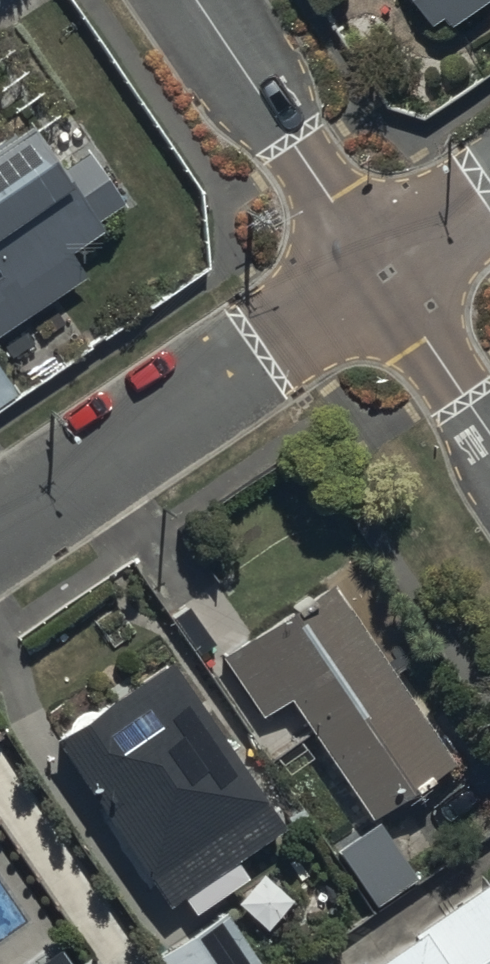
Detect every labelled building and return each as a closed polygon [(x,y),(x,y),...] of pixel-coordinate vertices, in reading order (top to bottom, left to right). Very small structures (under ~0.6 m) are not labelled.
[(439,22),(472,0),(424,0),(439,22)] [(113,246),(97,224),(122,207),(85,153),(60,169),(30,125),(0,145),(0,322),(113,246)] [(14,395),(0,374),(0,404),(14,395)] [(333,587),(251,641),(222,661),(263,722),(292,702),(374,824),(455,770),(333,587)] [(59,737),(171,905),(283,831),(170,663),(59,737)] [(381,827),(337,857),(373,911),(417,881),(381,827)] [(374,963),(489,963),(489,886),(374,963)] [(165,963),(260,963),(225,912),(160,955),(165,963)]
